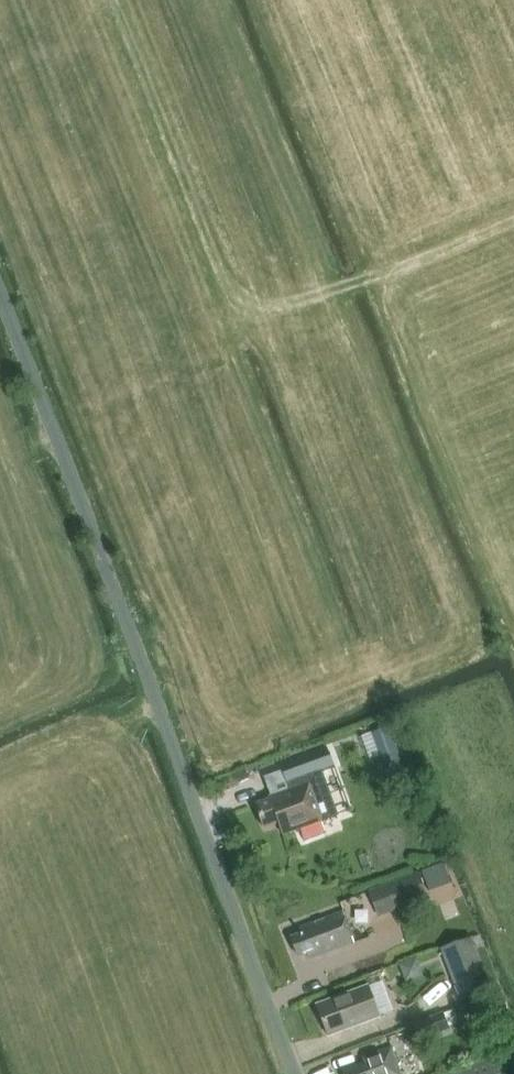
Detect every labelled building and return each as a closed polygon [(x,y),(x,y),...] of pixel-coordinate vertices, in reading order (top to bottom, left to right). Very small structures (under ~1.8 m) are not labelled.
[(371,733),(383,766),(401,760),(389,727),(371,733)] [(308,775),(323,770),(326,779),(340,774),(329,739),(313,744),(316,753),(303,758),(308,775)] [(282,835),(321,820),(307,782),(268,797),(269,799),(254,805),(263,828),(278,823),(282,835)] [(414,872),(407,854),(361,870),(368,889),(414,872)] [(369,892),(378,917),(428,898),(419,873),(369,892)] [(309,959),(354,942),(343,912),(298,929),(299,934),(291,937),(298,957),(307,954),(309,959)] [(461,1002),(492,990),(472,938),(440,950),(461,1002)] [(388,1002),(376,1007),(368,986),(317,1005),(329,1036),(392,1012),(388,1002)] [(448,1029),(442,1013),(413,1024),(419,1041),(448,1029)] [(391,1048),(365,1058),(367,1063),(343,1072),(343,1073),(401,1073),(391,1048)] [(484,1060),(448,1073),(489,1073),(484,1060)]
